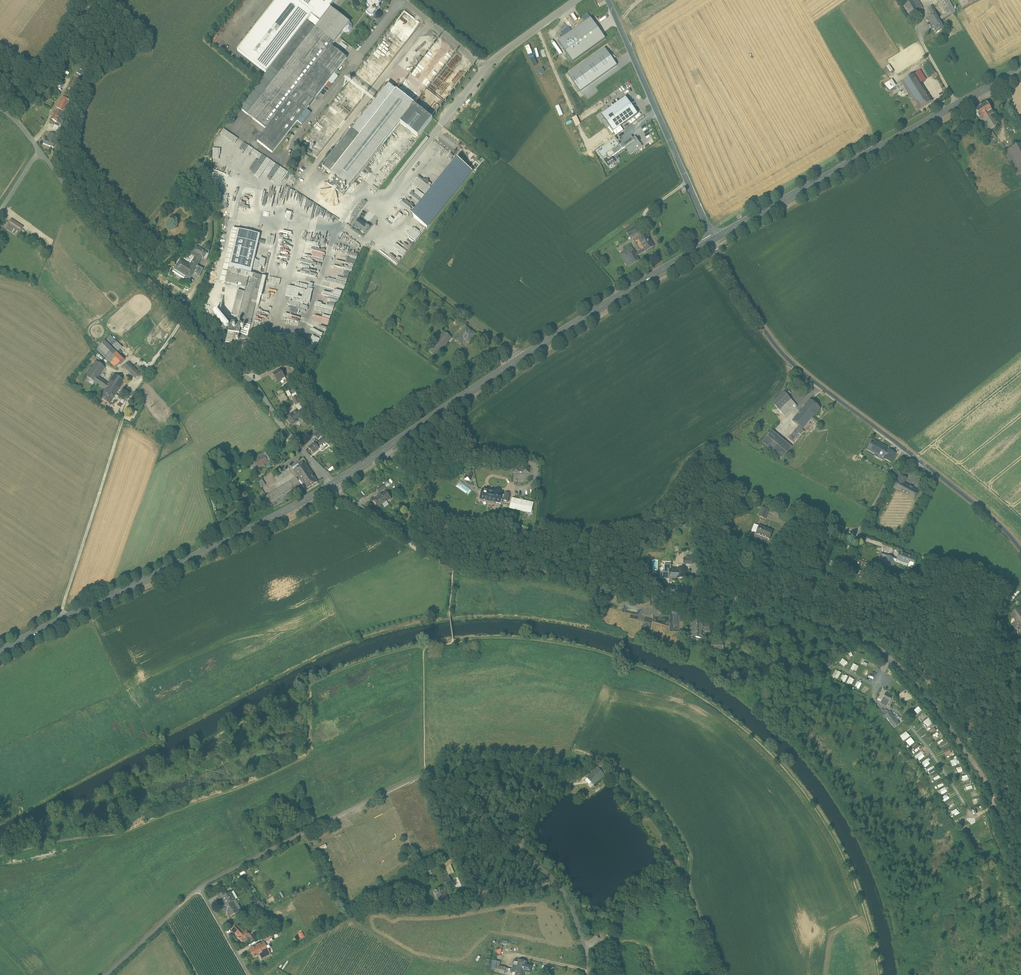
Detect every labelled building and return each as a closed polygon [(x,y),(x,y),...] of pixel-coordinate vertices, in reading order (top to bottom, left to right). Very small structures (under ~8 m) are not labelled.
[(238,51),(267,73),(240,108),(267,129),(258,141),(273,153),(298,121),(302,124),(311,113),(307,109),(334,74),(336,75),(339,72),(337,70),(347,58),(331,46),(350,22),(331,8),(330,7),(336,0),(277,0),(238,51)] [(367,1),(367,5),(370,7),(366,12),(371,16),(373,16),(380,7),(379,5),(382,2),(380,0),(368,0),(367,1)] [(904,3),(910,15),(923,8),(918,0),(910,0),(904,3)] [(949,0),(942,0),(939,2),(945,13),(947,16),(955,11),(949,0)] [(932,15),(927,17),(931,25),(940,20),(938,17),(935,12),(932,15)] [(585,22),(572,32),(564,37),(558,41),(573,62),(605,38),(591,18),(590,18),(585,22)] [(940,20),(931,25),(935,32),(944,28),(940,20)] [(561,33),(564,37),(572,32),(569,28),(561,33)] [(577,90),(616,66),(605,49),(567,73),(577,90)] [(85,60),(79,69),(78,68),(76,71),(77,72),(78,72),(83,76),(87,69),(87,70),(91,64),(85,60)] [(919,80),(923,77),(919,71),(915,73),(919,80)] [(915,73),(901,82),(905,88),(907,92),(919,110),(932,101),(921,83),(919,80),(915,73)] [(74,78),(69,88),(74,92),(76,89),(75,87),(79,82),(75,79),(74,78)] [(894,95),(903,90),(905,88),(901,82),(895,86),(891,80),(884,84),(894,95)] [(388,83),(322,166),(336,177),(331,182),(329,180),(327,183),(334,188),(333,189),(336,191),(336,190),(343,196),(400,123),(415,105),(415,104),(388,83)] [(69,88),(63,97),(70,101),(70,100),(72,101),(73,98),(71,97),(74,92),(69,88)] [(70,101),(63,97),(57,109),(62,112),(60,116),(63,117),(72,102),(70,101)] [(637,114),(626,97),(601,115),(613,131),(637,114)] [(986,103),(974,110),(979,118),(991,111),(986,103)] [(433,118),(415,104),(415,105),(400,123),(418,137),(433,118)] [(57,109),(51,119),(60,124),(63,117),(60,116),(62,112),(57,109)] [(991,111),(979,118),(988,132),(991,130),(1000,125),(991,111)] [(991,130),(988,132),(993,140),(997,138),(991,130)] [(54,134),(49,133),(47,139),(45,139),(43,144),(53,148),(58,136),(54,134)] [(631,136),(621,144),(624,148),(635,141),(631,136)] [(608,159),(619,152),(616,147),(612,142),(598,152),(604,161),(608,158),(608,159)] [(1005,151),(1017,176),(1020,174),(1020,143),(1005,151)] [(473,171),(459,160),(414,217),(427,228),(473,171)] [(368,208),(357,203),(354,210),(365,215),(368,208)] [(370,227),(359,218),(354,225),(365,234),(370,227)] [(24,227),(11,219),(5,228),(18,236),(24,227)] [(635,227),(626,232),(629,238),(638,233),(635,227)] [(238,325),(232,324),(230,332),(227,345),(233,347),(232,352),(248,356),(250,347),(253,335),(252,335),(261,296),(262,296),(266,277),(263,277),(263,276),(251,273),(260,234),(234,228),(221,282),(226,283),(228,274),(249,278),(245,293),(238,291),(232,318),(239,319),(238,325)] [(647,234),(638,238),(646,251),(654,247),(647,234)] [(163,250),(155,243),(153,246),(160,253),(163,250)] [(195,256),(189,265),(180,259),(173,271),(174,270),(185,277),(186,276),(190,279),(194,272),(196,274),(199,275),(199,276),(200,276),(203,269),(199,267),(197,265),(202,257),(204,258),(207,252),(196,245),(191,254),(195,256)] [(632,247),(625,251),(627,255),(634,251),(632,247)] [(639,260),(634,251),(627,255),(627,256),(632,264),(639,260)] [(632,264),(627,256),(623,258),(628,267),(632,264)] [(232,324),(224,314),(222,316),(221,316),(218,312),(214,315),(228,332),(229,331),(230,332),(232,324)] [(477,334),(466,327),(456,341),(460,344),(464,339),(470,344),(477,334)] [(443,331),(428,351),(437,357),(452,337),(443,331)] [(122,347),(110,336),(106,340),(117,352),(122,347)] [(117,352),(106,340),(97,350),(101,354),(108,361),(115,368),(124,359),(117,352)] [(104,367),(96,362),(86,376),(96,383),(99,378),(98,377),(104,367)] [(140,374),(128,363),(124,367),(136,378),(140,374)] [(280,370),(273,374),(276,378),(275,378),(279,383),(282,380),(282,379),(285,377),(280,370)] [(293,372),(287,376),(291,381),(297,377),(293,372)] [(114,375),(108,384),(105,382),(102,386),(105,389),(99,397),(109,404),(110,404),(109,404),(113,399),(115,401),(119,396),(116,394),(124,381),(114,375)] [(105,381),(99,377),(99,378),(96,383),(102,386),(105,382),(105,381)] [(784,392),(772,402),(779,410),(791,399),(784,392)] [(300,403),(296,395),(292,398),(296,405),(300,403)] [(791,399),(779,410),(785,416),(797,405),(791,399)] [(810,399),(792,420),(802,429),(820,408),(810,399)] [(302,410),(293,414),(297,420),(305,416),(302,410)] [(293,413),(286,418),(292,426),(299,421),(297,420),(293,414),(293,413)] [(798,427),(789,438),(794,443),(804,432),(798,427)] [(323,433),(318,430),(314,435),(318,439),(321,435),(323,433)] [(791,447),(772,431),(762,442),(781,458),(791,447)] [(316,440),(308,447),(314,453),(320,448),(319,446),(326,440),(323,436),(324,435),(323,433),(321,435),(323,436),(317,441),(316,440)] [(880,444),(874,441),(872,444),(870,443),(867,449),(879,455),(879,454),(882,456),(883,454),(885,456),(888,450),(886,449),(887,447),(882,444),(881,445),(879,445),(880,444)] [(895,453),(889,449),(888,450),(885,456),(884,458),(891,462),(895,453)] [(233,452),(226,456),(233,466),(239,462),(233,452)] [(264,455),(254,461),(258,468),(268,462),(264,455)] [(318,482),(305,463),(300,466),(297,462),(293,464),(292,465),(292,466),(292,467),(292,468),(302,482),(300,483),(297,477),(266,496),(273,507),(295,494),(306,488),(306,489),(318,482)] [(473,473),(465,471),(465,475),(466,475),(465,480),(471,482),(473,473)] [(898,490),(879,524),(897,533),(915,500),(914,499),(918,491),(912,488),(913,488),(910,486),(909,487),(903,483),(906,478),(901,475),(898,480),(893,488),(898,490)] [(230,476),(217,484),(219,488),(233,480),(230,476)] [(266,485),(262,478),(257,481),(261,488),(266,485)] [(384,484),(377,489),(379,492),(386,488),(384,484)] [(386,491),(379,496),(378,496),(376,498),(374,500),(379,507),(386,502),(391,499),(386,491)] [(495,494),(492,493),(493,493),(490,492),(490,493),(483,492),(481,502),(498,506),(499,501),(504,502),(505,497),(500,496),(500,494),(495,493),(495,494)] [(534,505),(512,500),(510,511),(527,515),(532,516),(532,512),(534,505)] [(769,511),(762,508),(758,518),(765,520),(769,511)] [(773,532),(759,527),(756,536),(769,541),(773,532)] [(911,556),(899,552),(896,560),(913,566),(917,557),(911,555),(911,556)] [(671,565),(664,565),(664,572),(663,572),(662,577),(667,577),(667,579),(670,579),(670,569),(671,569),(671,565)] [(686,570),(677,569),(677,579),(685,579),(686,575),(686,572),(686,570)] [(1012,613),(1017,620),(1019,623),(1020,621),(1020,608),(1020,607),(1012,613)] [(694,612),(693,612),(693,613),(693,621),(693,633),(693,638),(701,638),(701,630),(703,630),(703,625),(701,625),(701,617),(701,612),(694,612)] [(710,642),(710,648),(712,648),(712,650),(718,650),(718,642),(710,642)] [(840,663),(844,667),(848,662),(843,658),(840,663)] [(838,678),(841,672),(836,669),(833,676),(838,678)] [(892,697),(885,694),(880,703),(887,706),(892,697)] [(899,724),(890,712),(889,713),(885,715),(895,728),(899,724)] [(918,716),(921,721),(928,716),(925,712),(918,716)] [(929,717),(924,721),(927,727),(933,723),(929,717)] [(906,731),(900,736),(903,741),(910,736),(906,731)] [(906,741),(910,746),(915,742),(911,737),(906,741)] [(921,762),(925,767),(931,763),(927,758),(921,762)] [(933,765),(927,769),(930,774),(936,770),(933,765)] [(598,768),(587,778),(594,785),(604,775),(598,768)] [(445,863),(449,875),(454,874),(450,861),(445,863)] [(449,875),(442,878),(444,885),(452,882),(449,875)] [(444,887),(435,890),(436,891),(435,891),(434,892),(435,894),(436,894),(437,894),(441,907),(449,904),(444,887)] [(227,894),(222,897),(223,897),(225,902),(226,902),(227,904),(233,901),(235,900),(231,892),(227,894)] [(260,909),(264,906),(259,900),(255,903),(260,909)] [(227,904),(225,906),(221,908),(224,912),(227,911),(231,916),(239,912),(233,901),(227,904)] [(240,929),(235,924),(230,929),(235,934),(240,929)] [(246,930),(244,931),(241,928),(240,929),(235,934),(238,937),(237,937),(245,944),(252,937),(246,930)] [(264,942),(250,949),(254,957),(259,954),(261,959),(270,955),(264,942)] [(519,959),(516,972),(510,971),(511,969),(506,968),(504,974),(509,974),(524,974),(527,961),(519,959)] [(500,964),(493,962),(492,965),(493,965),(491,971),(504,974),(506,968),(499,966),(500,964)]
